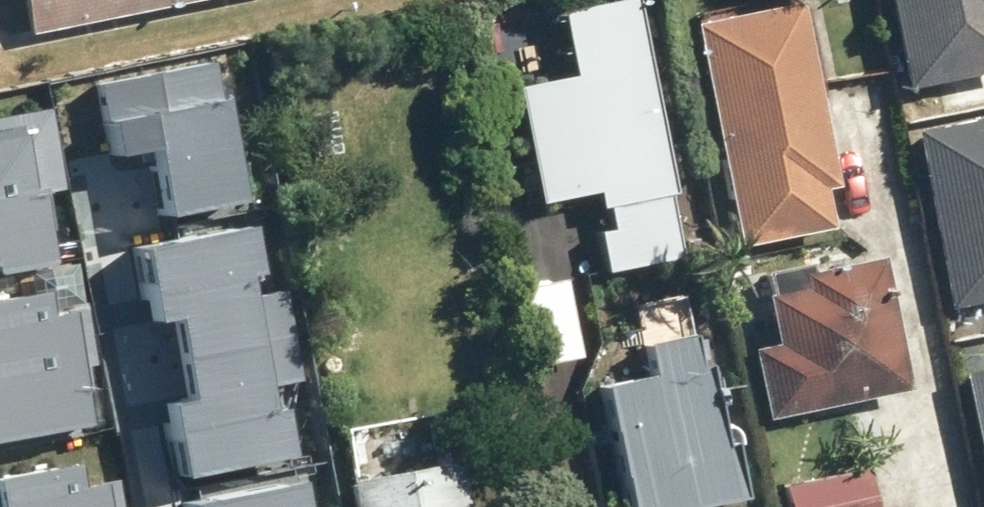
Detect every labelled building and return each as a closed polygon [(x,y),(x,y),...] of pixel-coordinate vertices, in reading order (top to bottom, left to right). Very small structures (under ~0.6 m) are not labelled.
[(26,36),(201,0),(18,0),(26,36)] [(593,191),(596,208),(603,206),(608,228),(593,231),(602,271),(679,255),(626,0),(615,0),(557,12),(569,74),(513,86),(538,202),(593,191)] [(905,71),(983,58),(983,0),(893,0),(905,71)] [(690,24),(737,247),(830,228),(822,186),(834,184),(795,2),(690,24)] [(96,88),(110,155),(149,147),(162,212),(233,198),(206,66),(96,88)] [(54,262),(41,196),(61,192),(44,112),(0,121),(0,273),(54,262)] [(935,296),(983,288),(983,114),(907,127),(935,296)] [(168,406),(181,475),(226,466),(295,453),(283,393),(310,387),(291,287),(259,293),(246,226),(135,247),(148,315),(172,310),(190,402),(168,406)] [(749,349),(763,418),(905,389),(878,258),(797,274),(800,288),(762,295),(772,344),(749,349)] [(78,425),(73,394),(102,389),(88,314),(40,322),(36,297),(0,304),(0,439),(78,425)] [(623,506),(700,506),(698,501),(732,493),(692,330),(638,343),(645,371),(593,383),(623,506)] [(956,372),(983,506),(983,366),(956,372)] [(346,506),(460,506),(451,458),(341,478),(346,506)] [(121,479),(73,488),(69,463),(0,475),(0,506),(126,506),(121,479)] [(785,506),(872,506),(865,469),(781,485),(785,506)] [(286,471),(175,493),(178,506),(293,506),(286,471)]
